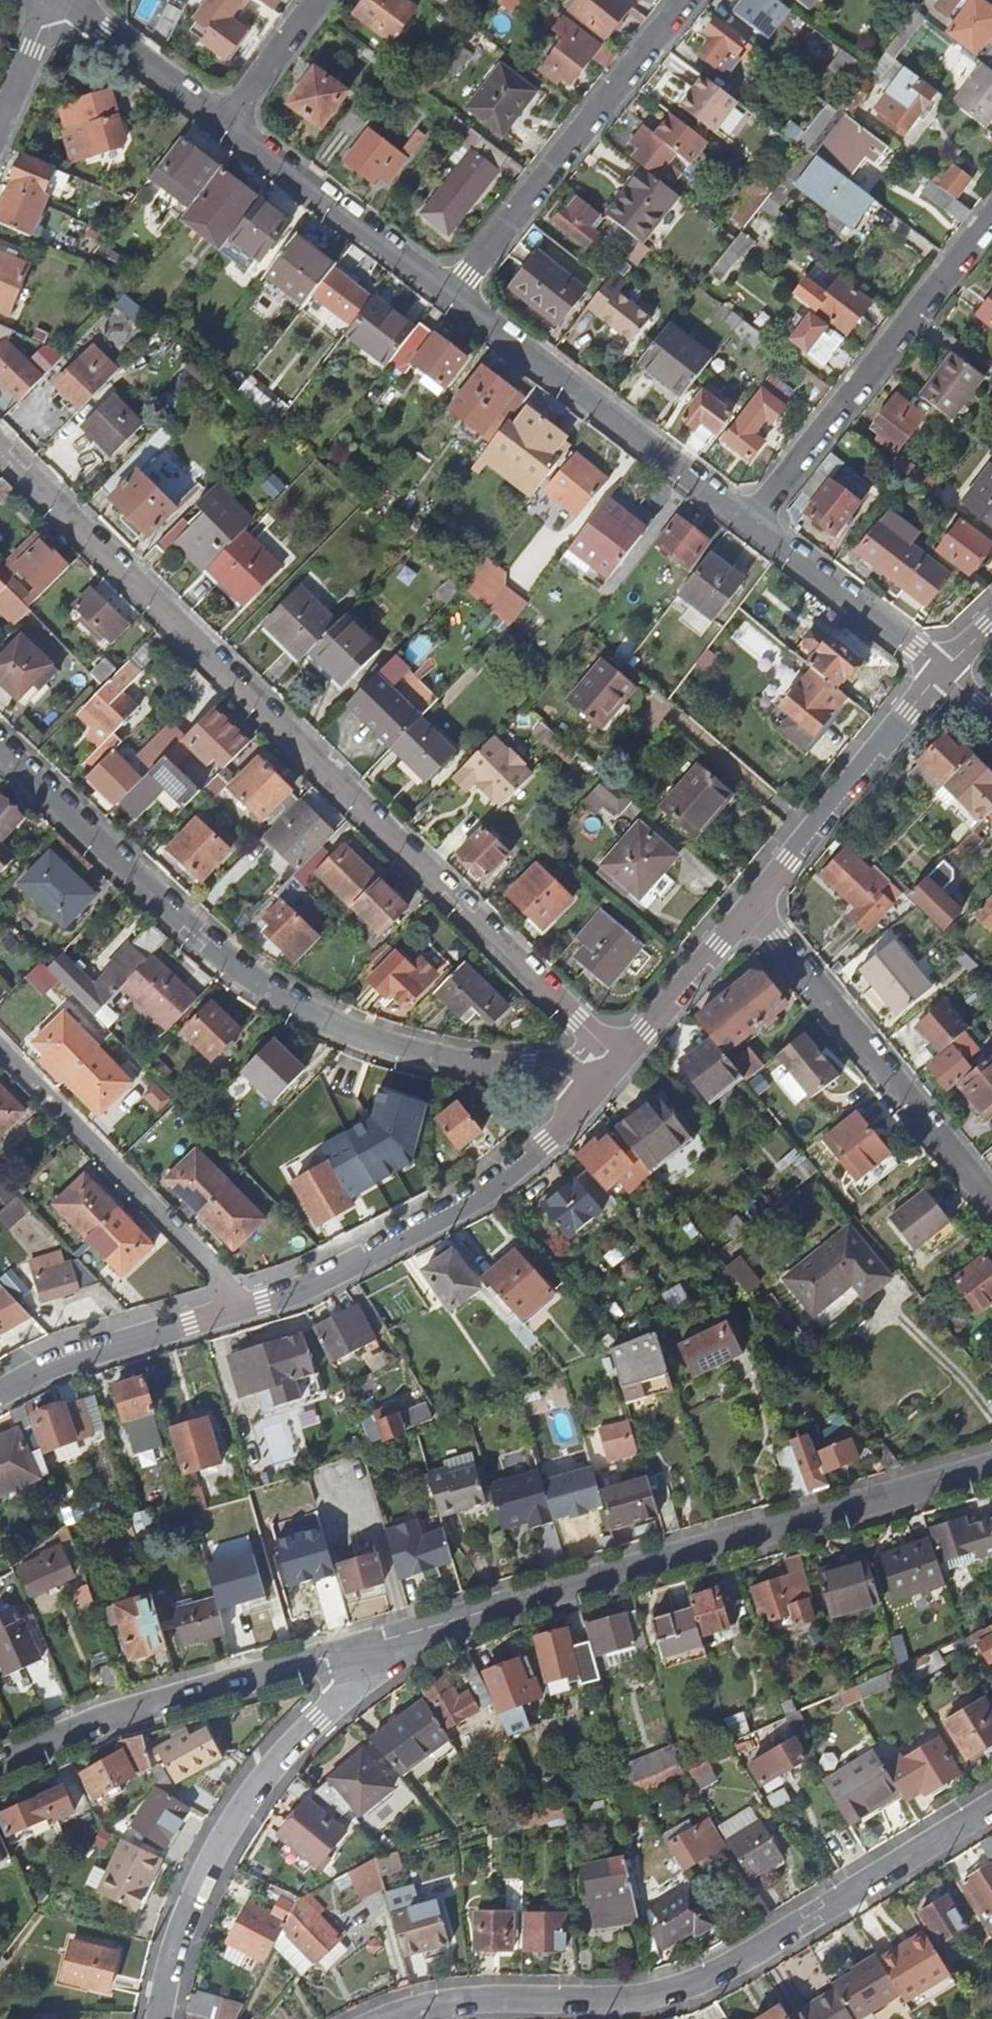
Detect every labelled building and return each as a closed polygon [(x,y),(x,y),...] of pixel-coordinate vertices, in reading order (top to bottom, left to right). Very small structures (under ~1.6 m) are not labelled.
[(235,20),(229,16),(241,0),(210,0),(207,5),(233,24),(235,20)] [(273,9),(280,0),(260,0),(273,9)] [(400,0),(365,0),(354,15),(390,41),(414,10),(400,0)] [(492,10),(496,12),(500,7),(504,11),(513,0),(500,0),(492,10)] [(571,15),(603,39),(627,9),(616,0),(581,0),(571,15)] [(735,13),(768,39),(790,11),(790,10),(776,0),(745,0),(735,13)] [(808,10),(816,0),(796,0),(808,10)] [(947,32),(975,54),(986,40),(991,44),(991,43),(991,10),(979,0),(972,0),(970,2),(967,0),(940,0),(934,8),(953,23),(947,32)] [(210,28),(201,39),(227,59),(249,30),(235,20),(233,24),(207,5),(197,18),(210,28)] [(907,22),(931,40),(939,30),(915,12),(907,22)] [(197,18),(188,29),(201,39),(210,28),(197,18)] [(568,40),(543,71),(551,77),(555,72),(569,83),(600,44),(565,18),(555,31),(568,40)] [(723,26),(715,20),(705,34),(712,39),(699,56),(723,75),(727,70),(731,73),(741,60),(737,57),(746,44),(723,26)] [(362,55),(381,70),(387,63),(367,48),(362,55)] [(462,48),(447,68),(455,73),(470,54),(462,48)] [(884,51),(870,70),(879,78),(894,59),(884,51)] [(860,64),(844,52),(831,69),(855,88),(869,71),(860,64)] [(951,102),(983,127),(991,115),(991,70),(983,63),(951,102)] [(467,106),(506,136),(518,119),(521,115),(517,112),(533,91),(500,66),(467,106)] [(934,95),(901,68),(884,90),(884,91),(873,106),(882,113),(889,119),(906,132),(934,95)] [(345,94),(314,71),(288,105),(320,128),(345,94)] [(736,103),(702,77),(679,107),(713,133),(736,103)] [(110,91),(58,106),(67,132),(63,134),(73,163),(87,158),(86,154),(99,150),(100,154),(121,147),(125,138),(110,91)] [(850,94),(838,110),(847,116),(859,100),(850,94)] [(821,117),(828,123),(835,114),(828,108),(821,117)] [(857,151),(870,133),(847,116),(838,110),(835,114),(828,123),(825,126),(833,133),(826,143),(818,155),(832,165),(847,144),(857,151)] [(637,152),(631,160),(651,176),(655,179),(669,190),(670,191),(682,175),(668,164),(676,153),(690,164),(707,143),(671,115),(655,136),(644,128),(629,145),(637,152)] [(821,117),(796,148),(803,154),(807,150),(817,136),(825,126),(828,123),(821,117)] [(825,126),(817,136),(807,150),(816,157),(818,155),(826,143),(833,133),(825,126)] [(400,152),(370,129),(345,161),(373,182),(384,168),(393,176),(412,151),(405,146),(400,152)] [(472,152),(426,211),(451,231),(498,170),(500,172),(511,157),(483,136),(471,151),(472,152)] [(150,179),(142,190),(181,219),(198,197),(219,170),(182,141),(161,169),(159,168),(150,179)] [(793,183),(853,228),(861,218),(858,215),(871,198),(830,167),(816,157),(807,169),(804,166),(793,183)] [(30,237),(50,188),(60,192),(66,176),(23,158),(5,198),(1,196),(0,197),(0,224),(30,237)] [(971,179),(954,166),(939,186),(956,199),(971,179)] [(198,197),(181,219),(221,249),(229,238),(249,212),(243,208),(252,196),(221,172),(201,199),(198,197)] [(640,201),(619,227),(639,242),(651,251),(688,205),(670,191),(669,190),(655,179),(651,176),(636,196),(640,201)] [(963,222),(972,211),(956,199),(939,186),(931,180),(922,192),(963,222)] [(87,190),(114,201),(116,196),(114,195),(89,184),(87,190)] [(760,209),(772,193),(760,184),(729,223),(741,233),(760,209)] [(252,196),(243,208),(249,212),(258,200),(252,196)] [(249,212),(229,238),(258,260),(288,223),(259,201),(258,200),(249,212)] [(598,215),(578,200),(569,211),(565,208),(553,222),(586,248),(597,234),(588,227),(598,215)] [(606,236),(630,253),(639,242),(619,227),(616,224),(606,236)] [(90,228),(84,240),(100,247),(108,236),(90,228)] [(296,234),(261,279),(300,309),(335,264),(296,234)] [(729,248),(709,273),(719,281),(739,256),(729,248)] [(0,253),(0,311),(9,315),(29,265),(0,253)] [(586,290),(538,253),(511,288),(558,325),(586,290)] [(124,269),(109,290),(120,298),(124,293),(128,287),(135,278),(124,269)] [(366,296),(334,271),(313,296),(345,322),(366,296)] [(588,306),(634,343),(652,320),(618,294),(626,283),(614,273),(588,306)] [(837,279),(814,310),(846,334),(870,304),(837,279)] [(124,294),(162,327),(168,319),(129,288),(124,294)] [(977,316),(991,328),(991,297),(977,316)] [(118,307),(134,321),(142,312),(126,298),(118,307)] [(372,298),(345,334),(387,366),(389,362),(415,329),(372,298)] [(700,317),(715,330),(719,325),(731,334),(733,332),(742,321),(729,311),(727,315),(712,303),(700,317)] [(837,338),(809,317),(804,322),(801,319),(796,324),(794,323),(789,329),(795,334),(790,341),(823,366),(833,352),(829,348),(837,338)] [(733,332),(753,348),(762,336),(742,321),(733,332)] [(640,360),(683,394),(714,356),(670,323),(640,360)] [(415,329),(389,362),(404,374),(412,365),(443,388),(465,360),(419,324),(415,329)] [(21,400),(45,376),(6,341),(0,347),(0,379),(21,400)] [(93,347),(57,385),(70,398),(72,396),(83,407),(107,382),(96,371),(107,359),(93,347)] [(941,382),(925,403),(955,426),(987,384),(953,358),(939,379),(941,382)] [(483,369),(451,411),(481,434),(513,393),(483,369)] [(785,407),(762,390),(721,440),(748,461),(762,444),(752,436),(766,420),(771,424),(785,407)] [(680,420),(694,431),(682,446),(696,457),(731,413),(702,391),(680,420)] [(923,418),(894,397),(873,424),(884,431),(876,442),(894,455),(923,418)] [(111,398),(81,428),(112,459),(142,428),(111,398)] [(570,444),(563,438),(564,436),(526,408),(511,427),(496,447),(542,482),(558,461),(566,451),(570,444)] [(161,426),(98,492),(109,502),(112,500),(150,538),(177,510),(175,508),(186,498),(173,485),(163,495),(146,480),(171,453),(165,447),(174,438),(161,426)] [(491,443),(480,457),(531,496),(542,482),(496,447),(491,443)] [(551,481),(565,493),(558,501),(577,517),(606,480),(573,454),(572,456),(566,451),(558,461),(564,466),(551,481)] [(902,475),(932,497),(939,489),(902,461),(898,464),(896,462),(892,466),(902,475)] [(965,504),(991,525),(991,469),(965,504)] [(816,472),(791,503),(834,537),(859,505),(853,501),(858,495),(852,491),(848,497),(816,472)] [(0,482),(0,500),(12,488),(2,479),(0,482)] [(185,517),(158,545),(167,556),(180,541),(208,568),(225,551),(233,543),(220,531),(225,525),(222,521),(229,515),(210,496),(197,508),(205,515),(194,526),(185,517)] [(644,534),(604,503),(570,547),(559,561),(578,576),(589,561),(610,578),(644,534)] [(708,542),(677,519),(658,545),(687,568),(708,542)] [(959,524),(936,553),(967,576),(989,546),(959,524)] [(881,525),(858,553),(927,608),(949,579),(881,525)] [(208,568),(208,569),(243,604),(280,566),(245,531),(233,543),(225,551),(208,568)] [(69,567),(36,535),(7,566),(2,561),(0,563),(0,578),(29,608),(69,567)] [(709,554),(678,595),(712,619),(742,579),(709,554)] [(477,567),(461,587),(486,609),(501,588),(477,567)] [(15,626),(31,611),(29,608),(0,578),(0,611),(15,626)] [(301,588),(265,625),(300,660),(309,651),(336,623),(301,588)] [(486,609),(508,628),(524,608),(501,588),(486,609)] [(76,607),(87,617),(94,624),(90,628),(103,641),(122,620),(92,591),(76,607)] [(309,651),(345,686),(379,650),(344,615),(336,623),(309,651)] [(83,621),(90,628),(94,624),(87,617),(83,621)] [(795,654),(813,669),(831,684),(842,671),(851,678),(863,664),(831,638),(830,640),(816,628),(795,654)] [(0,661),(0,682),(19,700),(52,665),(22,637),(0,661)] [(103,720),(88,736),(101,748),(84,766),(92,774),(113,753),(124,742),(116,735),(141,709),(124,693),(144,672),(131,660),(87,705),(103,720)] [(108,660),(93,675),(102,685),(118,669),(108,660)] [(634,687),(602,661),(567,704),(597,728),(619,700),(622,703),(634,687)] [(813,669),(771,722),(805,750),(848,698),(839,691),(831,684),(813,669)] [(842,671),(831,684),(839,691),(851,678),(842,671)] [(348,703),(392,748),(421,718),(376,675),(348,703)] [(213,709),(184,739),(211,766),(218,759),(227,768),(249,745),(213,709)] [(392,748),(426,782),(455,751),(421,718),(392,748)] [(531,735),(554,755),(565,744),(541,723),(531,735)] [(173,737),(159,750),(166,757),(179,743),(173,737)] [(477,783),(475,785),(491,801),(493,799),(501,808),(533,776),(524,768),(526,765),(510,749),(509,751),(493,737),(462,769),(477,783)] [(943,740),(907,777),(931,798),(944,785),(972,756),(958,743),(954,743),(950,745),(943,740)] [(159,750),(147,762),(155,768),(166,757),(159,750)] [(89,777),(118,805),(121,803),(142,781),(113,753),(92,774),(89,777)] [(982,822),(985,819),(991,812),(991,776),(972,756),(944,785),(982,822)] [(155,768),(142,781),(121,803),(136,817),(165,788),(186,808),(202,792),(166,757),(155,768)] [(230,789),(263,820),(291,791),(259,760),(230,789)] [(729,793),(696,766),(660,808),(693,835),(729,793)] [(466,794),(475,785),(477,783),(462,769),(451,779),(466,794)] [(220,774),(202,792),(210,799),(222,787),(224,788),(229,782),(220,774)] [(602,783),(595,793),(619,812),(630,800),(616,788),(606,780),(602,783)] [(23,819),(0,797),(0,841),(23,819)] [(290,831),(275,845),(301,871),(321,851),(324,848),(322,846),(335,833),(311,809),(296,823),(298,824),(290,831)] [(953,851),(963,861),(991,831),(991,826),(985,819),(982,822),(953,851)] [(231,850),(198,820),(172,850),(205,879),(231,850)] [(280,821),(265,836),(275,845),(290,831),(280,821)] [(677,857),(639,824),(598,873),(625,897),(630,892),(639,899),(677,857)] [(509,855),(484,829),(458,853),(485,879),(509,855)] [(15,857),(0,843),(0,872),(15,857)] [(330,861),(319,872),(352,907),(379,880),(346,846),(330,861)] [(821,874),(855,907),(848,916),(861,929),(887,902),(878,893),(882,890),(889,881),(873,866),(868,870),(846,849),(821,874)] [(321,851),(301,871),(295,876),(305,887),(319,872),(330,861),(321,851)] [(23,884),(67,927),(97,896),(52,853),(23,884)] [(571,899),(536,866),(507,895),(542,928),(571,899)] [(273,927),(267,933),(297,964),(320,940),(290,909),(308,891),(305,887),(295,876),(276,896),(283,903),(266,919),(273,927)] [(352,907),(381,936),(408,908),(379,880),(352,907)] [(910,895),(946,929),(961,912),(925,880),(910,895)] [(882,890),(903,911),(912,903),(907,898),(889,881),(882,890)] [(975,916),(990,929),(991,927),(991,899),(975,916)] [(584,949),(574,960),(607,988),(622,969),(613,962),(634,938),(601,910),(575,940),(584,949)] [(949,936),(967,953),(990,929),(975,916),(960,933),(955,929),(949,936)] [(153,923),(132,946),(146,961),(151,956),(168,937),(153,923)] [(634,938),(613,962),(622,969),(643,946),(634,938)] [(914,967),(893,941),(862,966),(876,983),(872,987),(887,1005),(891,1002),(900,1013),(936,983),(919,963),(914,967)] [(106,967),(111,973),(98,987),(104,993),(99,997),(106,1004),(122,987),(146,961),(132,946),(130,945),(106,967)] [(412,970),(389,947),(369,967),(377,974),(370,981),(386,998),(391,993),(406,1008),(431,984),(429,982),(435,975),(421,961),(412,970)] [(49,969),(87,1009),(99,997),(104,993),(98,987),(64,953),(49,969)] [(122,987),(170,1030),(198,999),(151,956),(146,961),(122,987)] [(464,963),(436,992),(462,1017),(472,1006),(485,1018),(487,1016),(495,1022),(509,1007),(464,963)] [(697,1021),(707,1033),(724,1054),(786,1005),(772,989),(762,976),(750,974),(697,1021)] [(99,997),(87,1009),(95,1016),(106,1004),(99,997)] [(183,1034),(213,1062),(243,1031),(213,1003),(183,1034)] [(944,1003),(916,1026),(930,1042),(924,1046),(934,1059),(951,1045),(965,1032),(968,1030),(944,1003)] [(66,1014),(36,1043),(69,1078),(103,1113),(133,1083),(99,1048),(66,1014)] [(953,1048),(928,1067),(948,1091),(957,1083),(973,1070),(965,1061),(979,1050),(965,1032),(951,1045),(953,1048)] [(676,1060),(706,1097),(738,1071),(733,1065),(724,1054),(707,1033),(676,1060)] [(839,1077),(802,1035),(776,1058),(812,1100),(839,1077)] [(242,1074),(274,1104),(304,1072),(271,1043),(242,1074)] [(733,1065),(738,1071),(747,1082),(766,1066),(751,1050),(733,1065)] [(986,1121),(991,1116),(991,1055),(973,1070),(957,1083),(986,1121)] [(26,1113),(0,1086),(0,1138),(26,1113)] [(659,1098),(617,1133),(649,1173),(691,1139),(659,1098)] [(435,1123),(458,1152),(482,1133),(459,1104),(435,1123)] [(888,1153),(856,1114),(823,1141),(856,1180),(888,1153)] [(576,1159),(587,1171),(606,1193),(633,1168),(607,1140),(600,1147),(595,1142),(576,1159)] [(167,1181),(201,1216),(235,1251),(266,1222),(231,1185),(198,1151),(167,1181)] [(293,1183),(318,1226),(354,1205),(329,1162),(293,1183)] [(805,1169),(767,1200),(774,1208),(812,1177),(805,1169)] [(587,1171),(540,1210),(567,1243),(615,1203),(606,1193),(587,1171)] [(55,1205),(89,1239),(123,1275),(155,1246),(120,1210),(86,1175),(55,1205)] [(758,1189),(699,1236),(715,1256),(774,1208),(767,1200),(758,1189)] [(924,1191),(888,1220),(914,1252),(950,1222),(924,1191)] [(849,1232),(788,1283),(815,1315),(852,1284),(864,1299),(889,1278),(887,1276),(849,1232)] [(421,1276),(452,1312),(466,1299),(461,1292),(473,1281),(448,1253),(421,1276)] [(483,1280),(520,1323),(551,1296),(514,1253),(483,1280)] [(955,1281),(981,1314),(991,1305),(991,1265),(986,1257),(955,1281)] [(100,1284),(78,1260),(34,1277),(45,1305),(100,1284)] [(476,1286),(530,1348),(537,1342),(520,1323),(483,1280),(476,1286)] [(815,1315),(809,1320),(819,1332),(823,1337),(840,1323),(855,1310),(866,1301),(864,1299),(852,1284),(815,1315)] [(32,1318),(4,1289),(0,1291),(0,1293),(27,1321),(32,1318)] [(27,1321),(0,1293),(0,1335),(27,1321)] [(362,1319),(374,1313),(369,1303),(357,1309),(362,1319)] [(357,1309),(314,1329),(328,1359),(385,1332),(374,1313),(362,1319),(357,1309)] [(712,1329),(678,1346),(692,1375),(726,1359),(712,1329)] [(611,1353),(626,1403),(672,1389),(654,1331),(621,1348),(611,1353)] [(238,1399),(255,1394),(293,1381),(312,1375),(299,1336),(280,1342),(282,1347),(244,1359),(242,1355),(226,1361),(238,1399)] [(114,1387),(134,1456),(163,1448),(143,1379),(114,1387)] [(255,1394),(261,1413),(299,1401),(293,1381),(255,1394)] [(383,1441),(404,1434),(404,1430),(431,1419),(425,1405),(397,1415),(395,1407),(373,1415),(383,1441)] [(47,1455),(94,1439),(83,1406),(66,1412),(65,1408),(35,1418),(47,1455)] [(171,1430),(183,1475),(181,1476),(190,1508),(208,1503),(204,1487),(196,1490),(190,1473),(220,1465),(208,1420),(171,1430)] [(628,1423),(598,1432),(608,1462),(637,1453),(628,1423)] [(49,1473),(33,1426),(20,1432),(18,1430),(0,1438),(0,1496),(49,1473)] [(814,1450),(824,1474),(873,1454),(871,1452),(855,1431),(814,1450)] [(789,1442),(809,1494),(819,1491),(830,1488),(824,1474),(814,1450),(808,1434),(789,1442)] [(774,1443),(795,1498),(809,1494),(789,1442),(788,1437),(774,1443)] [(873,1454),(887,1472),(902,1467),(883,1443),(871,1452),(873,1454)] [(585,1449),(540,1464),(545,1478),(590,1463),(585,1449)] [(443,1466),(445,1473),(472,1464),(468,1450),(441,1459),(443,1466)] [(472,1464),(483,1501),(491,1498),(487,1488),(479,1462),(472,1464)] [(425,1472),(438,1515),(483,1501),(472,1464),(445,1473),(443,1466),(425,1472)] [(603,1505),(610,1530),(660,1515),(649,1478),(623,1486),(618,1465),(593,1473),(603,1505)] [(591,1468),(541,1483),(552,1520),(570,1515),(571,1519),(587,1514),(586,1510),(603,1505),(593,1473),(591,1468)] [(538,1472),(487,1488),(491,1498),(501,1532),(520,1526),(519,1523),(529,1520),(530,1523),(532,1530),(553,1523),(552,1520),(541,1483),(538,1472)] [(649,1478),(660,1515),(666,1535),(680,1530),(663,1474),(649,1478)] [(198,1535),(203,1553),(216,1550),(208,1503),(190,1508),(198,1535)] [(931,1530),(943,1563),(976,1551),(979,1560),(991,1555),(991,1522),(970,1530),(966,1519),(931,1530)] [(385,1532),(399,1579),(425,1570),(428,1581),(444,1575),(440,1565),(452,1560),(443,1532),(423,1539),(416,1522),(385,1532)] [(931,1538),(901,1549),(903,1555),(933,1543),(931,1538)] [(882,1556),(898,1601),(947,1584),(933,1543),(903,1555),(901,1549),(882,1556)] [(384,1582),(373,1544),(353,1550),(356,1560),(339,1566),(347,1593),(384,1582)] [(786,1560),(794,1589),(802,1591),(810,1589),(800,1555),(786,1560)] [(66,1558),(23,1578),(31,1597),(75,1577),(66,1558)] [(817,1573),(830,1618),(881,1603),(868,1558),(817,1573)] [(792,1606),(781,1567),(767,1571),(769,1580),(765,1581),(770,1598),(760,1601),(764,1613),(769,1612),(776,1634),(814,1622),(807,1601),(792,1606)] [(306,1575),(319,1617),(345,1608),(333,1568),(306,1575)] [(75,1590),(81,1607),(93,1602),(90,1593),(88,1586),(75,1590)] [(694,1610),(701,1636),(734,1627),(728,1607),(723,1608),(718,1590),(691,1598),(694,1610)] [(174,1621),(182,1646),(226,1633),(216,1598),(175,1611),(171,1594),(152,1600),(160,1625),(174,1621)] [(115,1605),(131,1660),(166,1649),(160,1625),(152,1600),(151,1595),(115,1605)] [(22,1620),(18,1621),(12,1608),(0,1614),(0,1654),(11,1649),(20,1671),(41,1661),(22,1620)] [(701,1636),(694,1610),(673,1616),(672,1614),(653,1619),(664,1659),(705,1647),(701,1636)] [(639,1614),(585,1629),(598,1671),(610,1668),(606,1654),(634,1646),(639,1659),(651,1655),(639,1614)] [(585,1680),(569,1627),(538,1637),(554,1687),(575,1680),(576,1683),(585,1680)] [(987,1639),(978,1644),(979,1646),(991,1663),(991,1627),(983,1633),(987,1639)] [(961,1640),(969,1652),(979,1646),(978,1644),(987,1639),(983,1633),(981,1629),(965,1637),(961,1640)] [(606,1654),(610,1668),(639,1659),(634,1646),(606,1654)] [(20,1671),(11,1649),(0,1654),(0,1663),(6,1677),(20,1671)] [(459,1653),(485,1707),(494,1702),(469,1649),(459,1653)] [(484,1675),(502,1716),(501,1717),(511,1740),(532,1731),(522,1708),(542,1700),(529,1671),(522,1674),(517,1661),(484,1675)] [(99,1669),(107,1693),(123,1689),(114,1663),(99,1669)] [(899,1667),(839,1694),(845,1704),(905,1678),(899,1668),(899,1667)] [(447,1726),(481,1710),(475,1697),(460,1704),(447,1676),(425,1687),(431,1701),(435,1699),(447,1726)] [(946,1723),(967,1760),(991,1746),(991,1711),(986,1701),(946,1723)] [(451,1740),(427,1702),(375,1740),(404,1776),(432,1754),(440,1764),(453,1754),(449,1749),(454,1745),(451,1740)] [(804,1722),(798,1712),(786,1717),(787,1717),(793,1729),(804,1722)] [(177,1739),(155,1751),(164,1765),(166,1763),(176,1779),(206,1763),(209,1767),(224,1758),(212,1732),(196,1734),(179,1743),(177,1739)] [(122,1742),(139,1775),(153,1770),(143,1737),(122,1742)] [(797,1740),(754,1766),(766,1785),(809,1760),(797,1740)] [(880,1759),(897,1785),(903,1795),(907,1801),(924,1791),(927,1795),(959,1774),(939,1740),(907,1760),(903,1755),(898,1758),(893,1752),(880,1759)] [(676,1746),(626,1765),(632,1784),(681,1763),(676,1746)] [(365,1751),(318,1791),(345,1814),(357,1805),(365,1814),(396,1787),(365,1751)] [(877,1753),(826,1783),(848,1820),(871,1806),(874,1812),(903,1795),(897,1785),(880,1759),(877,1753)] [(124,1754),(84,1775),(97,1799),(108,1793),(111,1799),(123,1793),(120,1788),(137,1778),(124,1754)] [(681,1763),(632,1784),(641,1801),(654,1796),(652,1791),(666,1785),(668,1790),(689,1780),(681,1763)] [(155,1770),(160,1790),(178,1800),(180,1794),(168,1774),(163,1774),(162,1768),(155,1770)] [(306,1803),(282,1834),(321,1866),(349,1833),(344,1828),(351,1820),(345,1814),(318,1791),(301,1776),(290,1789),(306,1803)] [(181,1801),(194,1808),(211,1817),(221,1799),(191,1784),(181,1801)] [(64,1789),(0,1816),(9,1837),(56,1817),(58,1821),(75,1814),(64,1789)] [(160,1790),(139,1829),(173,1846),(194,1808),(181,1801),(178,1800),(160,1790)] [(664,1843),(679,1869),(724,1846),(710,1819),(664,1843)] [(729,1842),(752,1879),(785,1859),(762,1821),(729,1842)] [(13,1858),(0,1830),(0,1865),(13,1858)] [(991,1858),(991,1837),(983,1843),(991,1858)] [(125,1840),(102,1896),(141,1911),(164,1857),(125,1840)] [(377,1858),(382,1875),(406,1868),(401,1851),(377,1858)] [(585,1866),(598,1927),(613,1923),(640,1916),(627,1857),(585,1866)] [(377,1858),(350,1873),(354,1881),(363,1896),(386,1889),(382,1875),(377,1858)] [(988,1918),(991,1915),(991,1867),(966,1883),(988,1918)] [(25,1874),(31,1887),(40,1884),(35,1870),(25,1874)] [(332,1893),(354,1881),(350,1873),(328,1885),(332,1893)] [(689,1887),(648,1910),(656,1926),(646,1932),(655,1949),(688,1931),(691,1936),(710,1926),(689,1887)] [(388,1896),(406,1958),(425,1953),(423,1946),(434,1942),(436,1950),(452,1945),(439,1902),(422,1907),(417,1888),(388,1896)] [(286,1896),(300,1904),(302,1899),(288,1893),(286,1896)] [(312,1894),(304,1898),(320,1914),(326,1908),(312,1894)] [(250,1903),(231,1941),(269,1962),(271,1959),(279,1944),(300,1904),(286,1896),(274,1916),(250,1903)] [(922,1915),(941,1946),(970,1928),(950,1897),(922,1915)] [(344,1938),(320,1914),(304,1898),(302,1899),(300,1904),(279,1944),(271,1959),(297,1986),(309,1974),(344,1938)] [(476,1913),(478,1949),(514,1947),(512,1911),(476,1913)] [(530,1911),(530,1949),(563,1948),(568,1948),(567,1911),(530,1911)] [(976,1937),(982,1948),(978,1951),(982,1956),(987,1953),(986,1951),(991,1947),(991,1937),(976,1911),(969,1916),(980,1934),(976,1937)] [(640,1916),(613,1923),(615,1930),(642,1924),(640,1916)] [(882,1961),(902,1995),(906,2001),(952,1974),(926,1932),(882,1961)] [(64,1981),(110,1989),(117,1952),(70,1944),(64,1981)] [(579,1947),(581,1976),(596,1976),(594,1947),(579,1947)] [(856,2018),(864,2018),(902,1995),(882,1961),(879,1956),(862,1966),(864,1970),(836,1987),(838,1991),(856,2018)] [(793,2018),(856,2018),(838,1991),(793,2018)] [(218,2018),(220,2018),(225,1999),(200,1993),(199,1997),(192,1994),(187,2011),(218,2018)] [(793,2018),(785,2005),(762,2018),(793,2018)] [(83,2016),(23,2010),(22,2018),(83,2018),(83,2016)]
